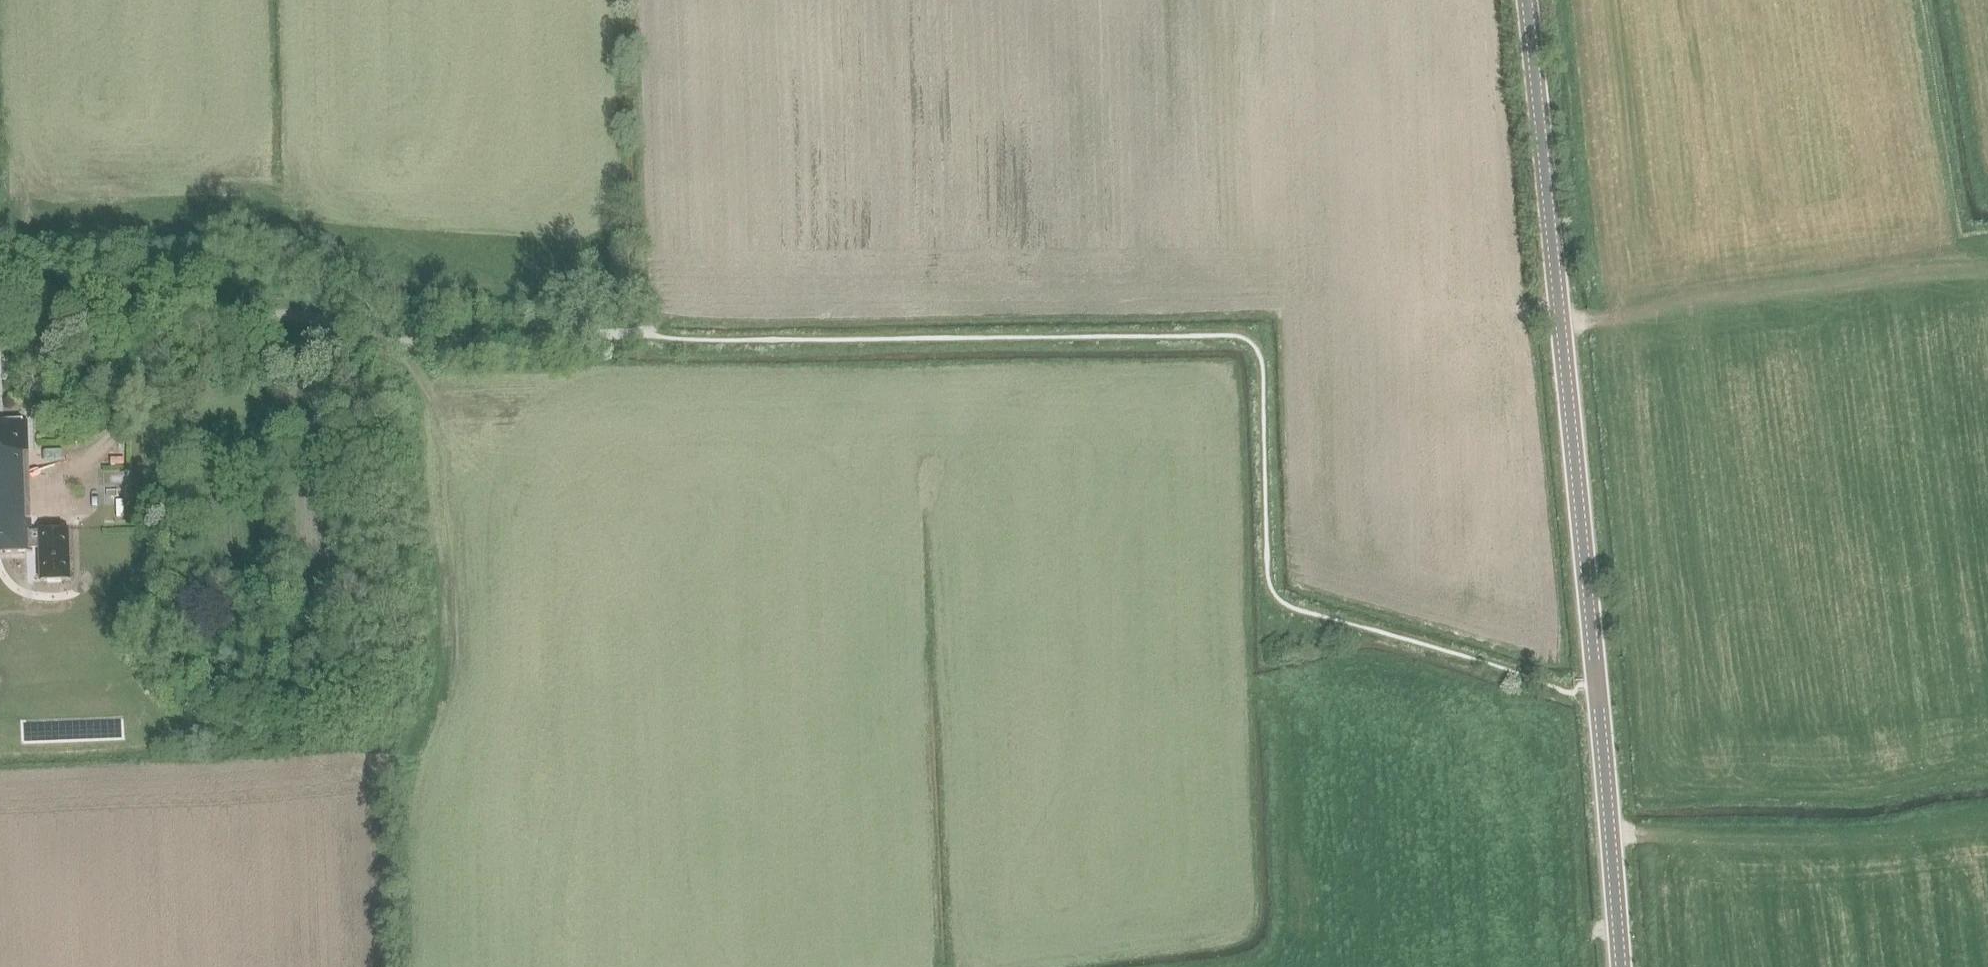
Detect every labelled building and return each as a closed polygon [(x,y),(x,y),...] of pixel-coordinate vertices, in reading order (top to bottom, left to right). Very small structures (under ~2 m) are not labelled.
[(30,450),(29,422),(0,423),(0,492),(26,492),(24,450),(30,450)] [(0,492),(0,553),(49,551),(48,582),(71,582),(69,531),(33,531),(27,531),(26,492),(0,492)]
